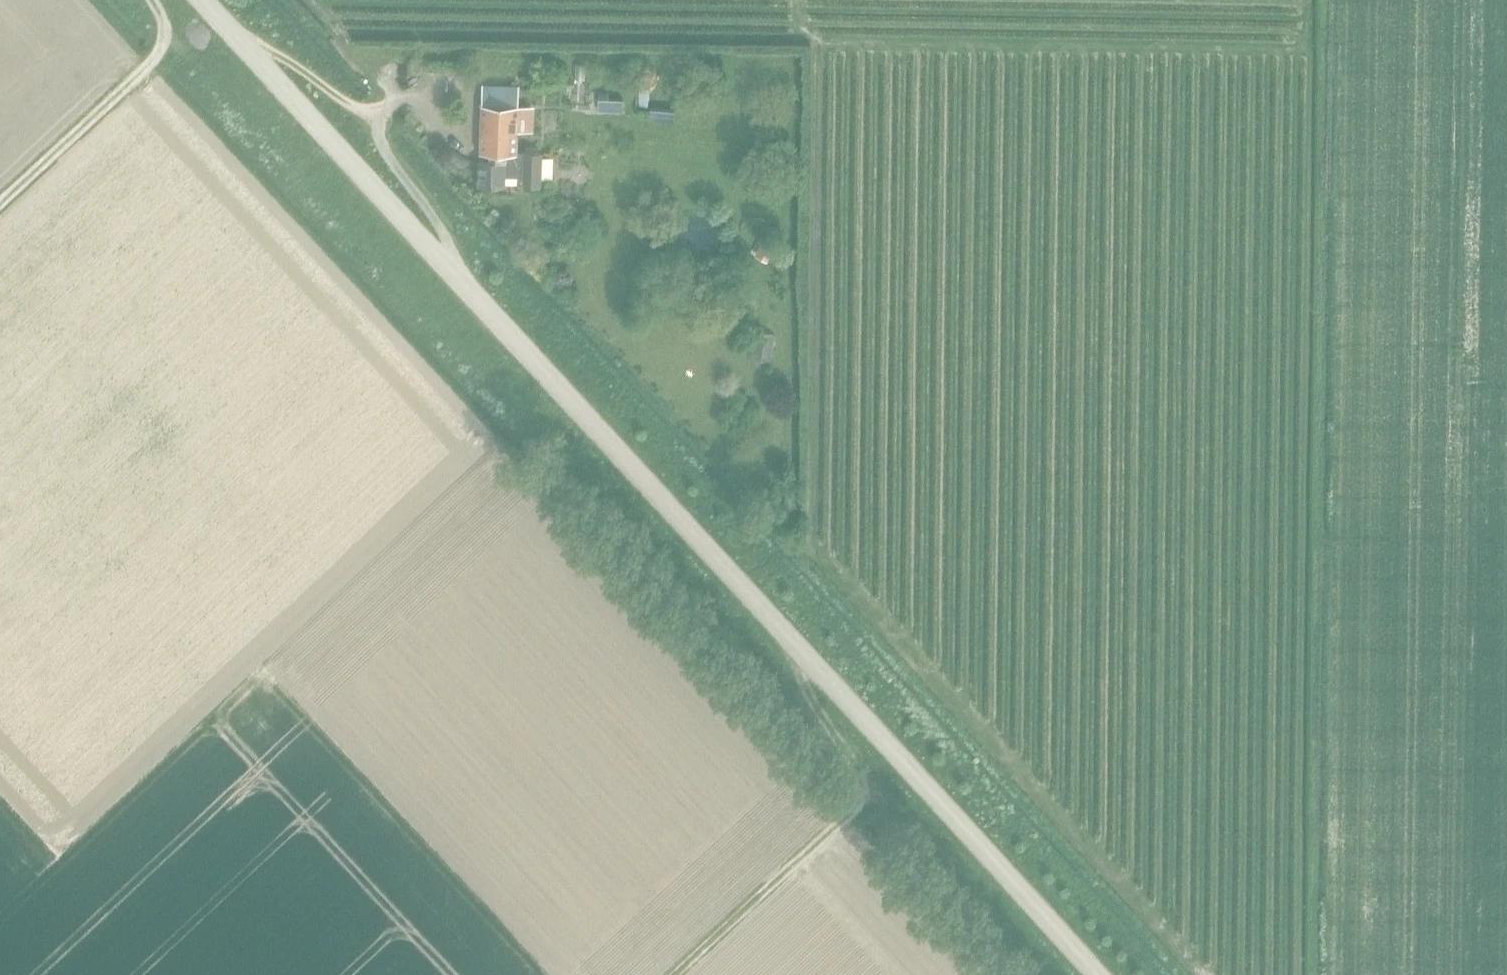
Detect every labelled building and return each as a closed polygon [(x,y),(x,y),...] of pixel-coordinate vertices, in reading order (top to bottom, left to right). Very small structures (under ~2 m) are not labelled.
[(515,156),(516,150),(517,85),(481,84),(480,152),(484,152),(484,154),(515,156)] [(607,110),(608,96),(607,96),(607,93),(598,92),(586,91),(586,110),(598,111),(598,110),(607,110)] [(675,109),(676,96),(654,95),(654,108),(675,109)] [(504,175),(522,176),(522,184),(540,184),(540,150),(522,150),(522,151),(516,150),(515,156),(484,154),(483,160),(479,160),(479,185),(503,185),(504,175)] [(715,198),(739,197),(738,189),(715,190),(715,198)] [(761,240),(755,253),(766,259),(772,246),(761,240)] [(770,360),(774,334),(754,331),(750,357),(770,360)]
